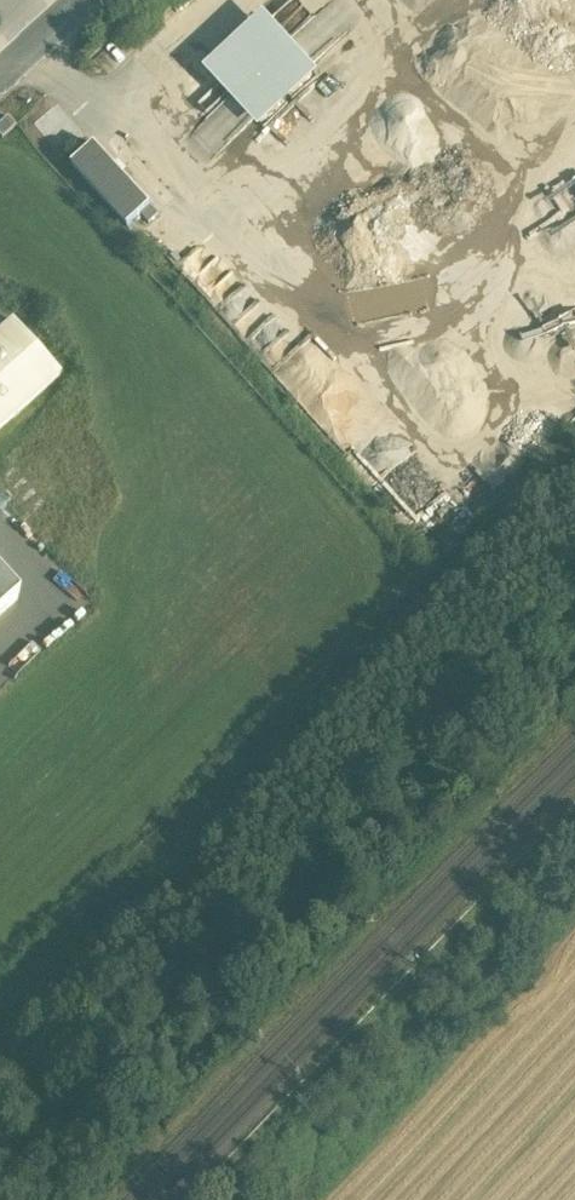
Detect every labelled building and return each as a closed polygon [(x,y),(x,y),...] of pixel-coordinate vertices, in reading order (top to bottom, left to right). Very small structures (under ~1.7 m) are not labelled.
[(206,77),(261,134),(318,78),(263,22),(206,77)] [(0,126),(0,140),(1,141),(15,129),(7,120),(0,126)] [(152,211),(96,150),(73,170),(129,232),(142,220),(152,211)] [(152,211),(142,220),(150,228),(159,220),(152,211)] [(0,331),(0,429),(60,374),(11,321),(0,331)] [(17,600),(0,581),(0,616),(17,600)]
